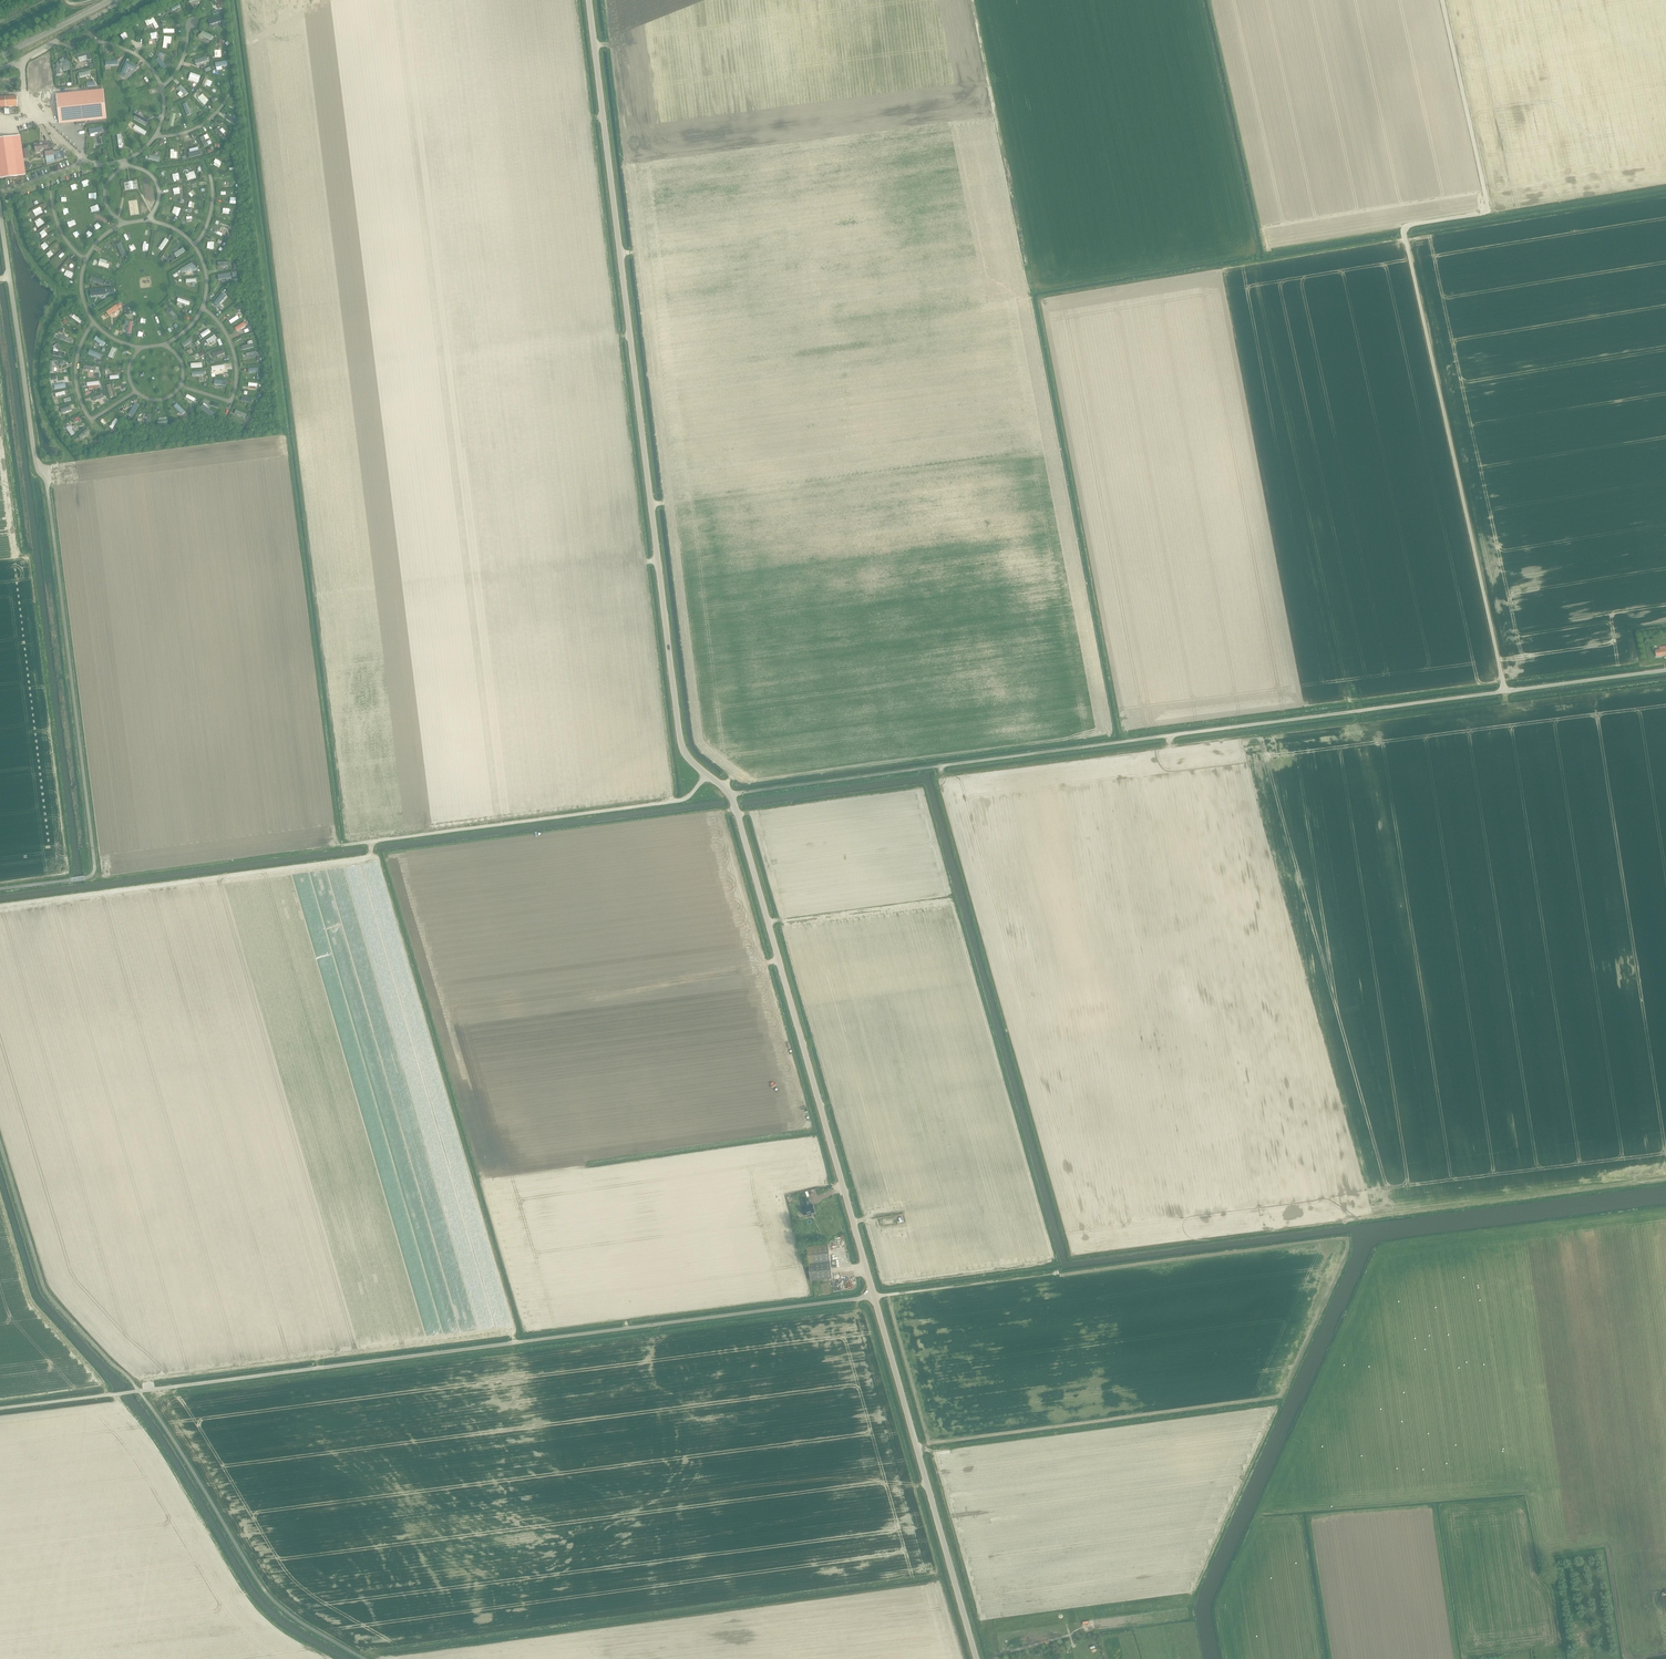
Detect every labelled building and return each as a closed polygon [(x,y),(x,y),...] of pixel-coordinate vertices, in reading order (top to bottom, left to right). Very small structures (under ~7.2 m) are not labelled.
[(212,35),(201,30),(199,34),(210,39),(212,35)] [(163,36),(162,47),(166,48),(167,43),(170,43),(171,36),(163,36)] [(77,53),(78,57),(86,55),(87,60),(92,59),(89,50),(77,53)] [(63,66),(63,70),(70,69),(69,61),(67,58),(59,64),(59,61),(55,62),(56,67),(55,67),(56,74),(60,73),(60,68),(63,66)] [(28,70),(30,83),(34,82),(32,74),(36,73),(36,71),(34,71),(34,69),(28,70)] [(189,93),(181,84),(177,88),(185,96),(189,93)] [(102,91),(56,95),(59,123),(105,119),(102,91)] [(209,100),(202,93),(200,95),(207,102),(209,100)] [(0,97),(0,107),(5,107),(6,109),(9,109),(9,107),(17,106),(17,96),(0,97)] [(238,121),(229,115),(226,119),(236,125),(238,121)] [(146,131),(135,124),(133,128),(144,135),(146,131)] [(225,136),(217,127),(215,130),(223,138),(225,136)] [(19,135),(12,136),(18,176),(25,174),(24,165),(19,135)] [(208,144),(204,135),(200,137),(205,146),(208,144)] [(12,136),(0,138),(0,178),(18,176),(12,136)] [(47,142),(34,144),(35,152),(44,151),(45,156),(54,155),(53,147),(48,148),(47,142)] [(218,168),(222,162),(216,158),(212,164),(218,168)] [(196,177),(194,171),(185,173),(187,180),(196,177)] [(124,183),(125,190),(138,188),(136,181),(124,183)] [(37,204),(35,198),(29,200),(31,206),(37,204)] [(42,212),(39,207),(32,210),(35,216),(42,212)] [(38,227),(44,223),(41,217),(34,222),(38,227)] [(224,234),(227,228),(221,226),(219,232),(224,234)] [(169,240),(165,238),(158,248),(162,251),(169,240)] [(127,254),(121,242),(116,244),(122,256),(127,254)] [(183,247),(174,253),(176,257),(186,251),(183,247)] [(53,257),(58,252),(54,248),(49,252),(53,257)] [(63,264),(56,259),(52,264),(59,269),(63,264)] [(192,262),(180,269),(183,273),(195,266),(192,262)] [(69,267),(66,272),(73,276),(76,271),(69,267)] [(104,280),(91,275),(90,280),(102,284),(104,280)] [(225,295),(222,293),(216,300),(219,303),(225,295)] [(116,304),(106,311),(109,316),(119,308),(116,304)] [(177,316),(169,308),(166,311),(175,319),(177,316)] [(82,320),(73,314),(71,317),(80,323),(82,320)] [(230,324),(239,318),(237,315),(232,319),(231,316),(227,319),(230,324)] [(244,321),(235,328),(237,331),(246,325),(244,321)] [(211,327),(201,333),(204,337),(213,330),(211,327)] [(72,339),(61,335),(59,339),(70,343),(72,339)] [(217,338),(215,335),(206,340),(208,343),(217,338)] [(192,341),(190,337),(181,343),(184,347),(192,341)] [(223,349),(212,353),(214,357),(225,353),(223,349)] [(101,354),(89,350),(87,355),(99,359),(101,354)] [(113,383),(106,385),(110,398),(116,396),(113,386),(114,385),(113,383)] [(185,412),(177,403),(174,406),(182,415),(185,412)] [(139,406),(135,404),(129,415),(133,417),(139,406)] [(213,411),(203,404),(200,407),(210,415),(213,411)] [(247,415),(236,410),(234,413),(245,418),(247,415)] [(109,427),(112,429),(119,421),(116,418),(109,427)] [(68,425),(65,427),(71,436),(75,434),(71,429),(72,428),(71,426),(70,427),(68,425)] [(87,428),(78,436),(81,439),(90,432),(87,428)] [(1655,650),(1656,656),(1665,655),(1665,648),(1664,648),(1664,647),(1659,647),(1659,650),(1655,650)] [(802,1207),(804,1215),(814,1212),(812,1204),(810,1205),(808,1199),(802,1201),(803,1207),(802,1207)] [(808,1266),(810,1281),(813,1280),(832,1278),(828,1245),(806,1247),(808,1266)]
